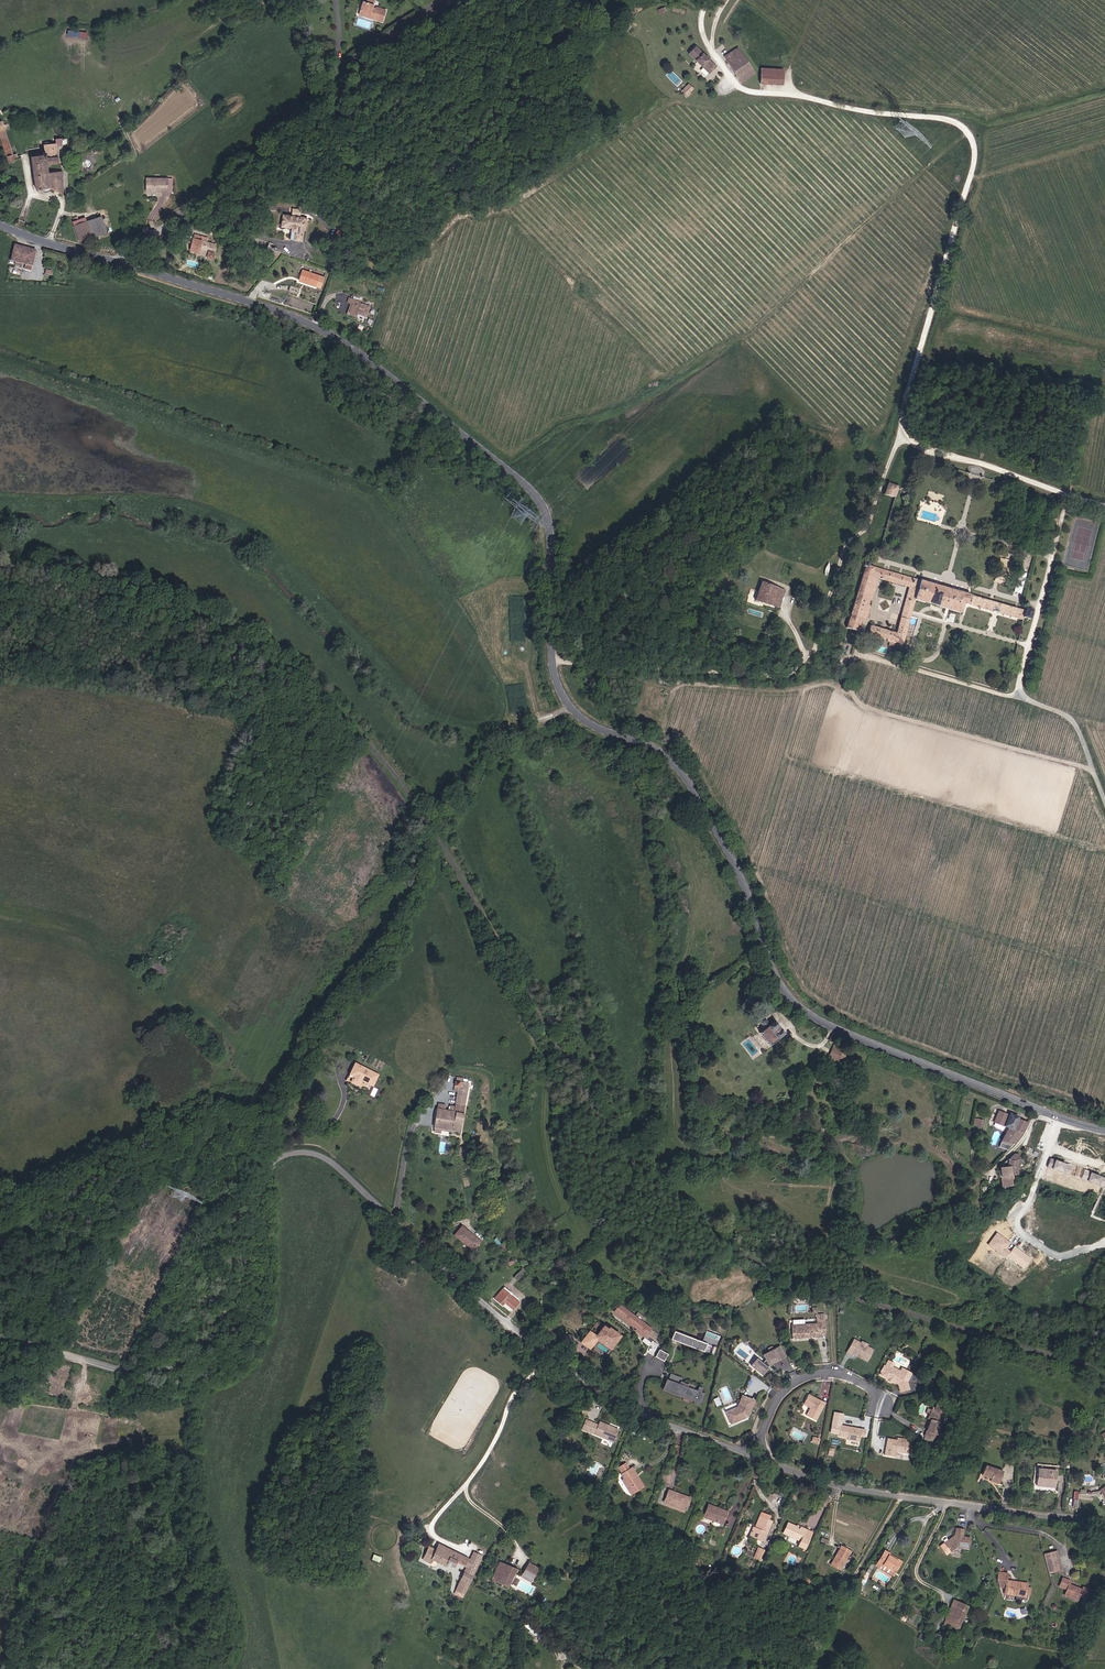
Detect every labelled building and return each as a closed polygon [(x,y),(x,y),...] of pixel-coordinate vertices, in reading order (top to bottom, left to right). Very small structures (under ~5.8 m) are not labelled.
[(360,9),(359,13),(374,18),(384,22),(387,10),(378,7),(378,9),(373,7),(375,0),(366,0),(366,1),(363,0),(360,9)] [(727,0),(717,0),(713,7),(720,11),(727,0)] [(667,17),(665,11),(658,13),(661,19),(667,17)] [(714,77),(721,71),(698,47),(694,51),(697,54),(694,57),(714,77)] [(724,57),(743,83),(744,83),(757,73),(738,47),(724,57)] [(781,84),(782,69),(762,68),(761,82),(781,84)] [(688,97),(695,88),(688,83),(681,91),(688,97)] [(0,131),(5,148),(6,156),(7,158),(13,156),(13,153),(18,152),(17,148),(11,149),(11,147),(7,129),(4,119),(0,120),(0,129),(0,131)] [(57,145),(63,145),(63,141),(56,141),(56,145),(44,145),(43,155),(32,157),(37,189),(42,188),(46,192),(51,192),(55,190),(64,194),(61,168),(48,167),(48,160),(58,160),(57,145)] [(166,188),(166,176),(146,176),(146,188),(152,188),(152,187),(153,187),(153,188),(166,188)] [(73,221),(74,222),(77,228),(84,242),(93,238),(107,231),(102,219),(98,211),(93,213),(83,218),(80,213),(76,215),(71,217),(73,221)] [(305,228),(307,216),(283,211),(281,222),(289,223),(287,237),(298,239),(300,227),(305,228)] [(216,242),(208,240),(209,237),(194,232),(188,249),(197,252),(196,254),(213,261),(216,252),(214,251),(215,246),(216,242)] [(305,254),(267,240),(264,246),(304,261),(305,254)] [(31,271),(32,267),(36,249),(13,245),(10,262),(13,263),(13,266),(21,268),(22,265),(26,265),(25,269),(31,271)] [(324,276),(321,275),(304,269),(300,281),(316,287),(319,288),(324,276)] [(296,292),(298,285),(290,283),(288,290),(296,292)] [(356,317),(357,313),(365,316),(369,306),(358,302),(358,300),(351,297),(348,302),(344,313),(348,314),(353,316),(356,317)] [(886,482),(882,493),(895,497),(898,485),(886,482)] [(898,643),(910,601),(961,616),(964,607),(1020,623),(1021,618),(1027,620),(1030,610),(1022,608),(1021,610),(942,588),(938,587),(917,580),(862,565),(863,564),(860,563),(858,567),(862,567),(843,627),(852,630),(855,621),(863,623),(872,590),(876,579),(906,588),(895,625),(889,623),(887,631),(867,625),(865,633),(868,634),(867,640),(890,647),(892,641),(898,643)] [(1015,592),(1024,593),(1027,573),(1018,571),(1015,592)] [(779,609),(784,590),(761,583),(756,603),(779,609)] [(150,970),(165,977),(172,964),(153,954),(151,959),(154,961),(150,970)] [(769,1047),(785,1036),(777,1024),(772,1027),(769,1022),(762,1026),(766,1032),(761,1035),(769,1047)] [(843,1053),(845,1049),(836,1045),(834,1048),(843,1053)] [(839,1060),(843,1053),(834,1048),(830,1055),(839,1060)] [(357,1061),(354,1067),(358,1069),(352,1080),(358,1084),(362,1079),(373,1086),(380,1075),(357,1061)] [(348,1078),(352,1080),(358,1069),(354,1067),(348,1078)] [(455,1118),(440,1114),(437,1132),(459,1136),(470,1089),(457,1085),(455,1091),(461,1093),(455,1118)] [(984,1127),(985,1119),(975,1118),(974,1125),(984,1127)] [(1024,1125),(1013,1120),(1011,1124),(1010,1126),(1002,1123),(999,1131),(1013,1137),(1006,1150),(1007,1150),(1004,1156),(1014,1159),(1032,1138),(1020,1134),(1023,1127),(1024,1125)] [(1032,1138),(1035,1132),(1023,1127),(1020,1134),(1032,1138)] [(992,1168),(994,1157),(986,1156),(984,1167),(992,1168)] [(1006,1198),(1004,1201),(1004,1202),(1014,1204),(1015,1202),(1019,1203),(1017,1185),(1023,1186),(1028,1159),(1026,1159),(1009,1175),(1011,1195),(1007,1195),(1006,1198)] [(1077,1175),(1056,1168),(1053,1176),(1073,1184),(1077,1175)] [(1090,1179),(1087,1188),(1104,1195),(1104,1185),(1090,1179)] [(483,1237),(466,1222),(458,1231),(476,1246),(483,1237)] [(509,1253),(516,1247),(509,1237),(501,1243),(509,1253)] [(1017,1251),(1003,1241),(993,1254),(1011,1267),(1013,1266),(1029,1278),(1037,1268),(1020,1255),(1016,1261),(1012,1257),(1017,1251)] [(524,1270),(521,1266),(514,1273),(518,1276),(524,1270)] [(515,1290),(507,1284),(498,1295),(505,1301),(507,1299),(515,1305),(520,1299),(513,1292),(515,1290)] [(612,1316),(643,1339),(648,1333),(617,1309),(612,1316)] [(825,1334),(825,1328),(824,1319),(824,1313),(816,1313),(816,1319),(816,1322),(791,1323),(792,1337),(817,1336),(817,1335),(825,1334)] [(594,1334),(587,1330),(579,1343),(590,1349),(595,1341),(609,1350),(619,1334),(600,1323),(594,1334)] [(715,1346),(674,1331),(671,1339),(704,1351),(704,1350),(712,1353),(715,1346)] [(853,1338),(852,1341),(846,1351),(850,1353),(851,1352),(866,1360),(872,1349),(866,1345),(867,1343),(861,1340),(860,1342),(853,1338)] [(781,1358),(775,1348),(764,1354),(766,1358),(763,1363),(757,1358),(752,1365),(764,1374),(768,1367),(770,1364),(781,1358)] [(655,1356),(664,1360),(667,1354),(658,1349),(655,1356)] [(906,1380),(910,1372),(901,1367),(899,1370),(885,1362),(884,1365),(882,1365),(880,1368),(881,1370),(880,1373),(887,1377),(888,1376),(891,1378),(890,1379),(897,1382),(899,1390),(908,1387),(906,1380)] [(697,1411),(702,1398),(698,1397),(700,1393),(696,1391),(694,1395),(685,1391),(686,1389),(681,1387),(680,1389),(664,1383),(660,1392),(691,1405),(690,1408),(697,1411)] [(817,1421),(826,1404),(820,1400),(819,1402),(817,1401),(816,1399),(809,1395),(804,1404),(811,1408),(807,1416),(817,1421)] [(745,1413),(746,1410),(748,1411),(754,1401),(745,1396),(742,1402),(740,1401),(738,1405),(726,1408),(729,1420),(746,1416),(745,1413)] [(934,1440),(942,1423),(943,1423),(944,1420),(944,1419),(946,1415),(942,1413),(944,1409),(938,1406),(936,1410),(933,1409),(929,1416),(933,1418),(926,1432),(927,1432),(925,1436),(934,1440)] [(865,1436),(866,1429),(862,1428),(856,1427),(854,1428),(850,1427),(850,1426),(842,1424),(844,1412),(836,1410),(831,1431),(840,1433),(840,1434),(849,1436),(849,1438),(854,1439),(858,1437),(860,1437),(860,1435),(865,1436)] [(599,1425),(594,1422),(589,1431),(611,1445),(621,1430),(603,1418),(599,1425)] [(912,1443),(907,1442),(908,1439),(898,1437),(897,1440),(888,1438),(885,1454),(896,1456),(897,1451),(910,1454),(912,1443)] [(1004,1471),(985,1467),(983,1475),(993,1477),(992,1481),(1001,1483),(1004,1471)] [(632,1487),(629,1490),(633,1495),(646,1485),(632,1468),(622,1475),(625,1478),(632,1487)] [(1057,1472),(1038,1469),(1035,1486),(1055,1489),(1057,1472)] [(670,1491),(666,1502),(687,1511),(690,1502),(683,1499),(684,1497),(670,1491)] [(726,1513),(709,1505),(703,1518),(721,1525),(726,1513)] [(772,1517),(767,1515),(764,1513),(762,1517),(758,1527),(756,1526),(752,1535),(765,1542),(774,1523),(771,1521),(772,1517)] [(797,1548),(805,1552),(814,1535),(806,1530),(805,1533),(788,1524),(783,1535),(799,1542),(797,1548)] [(970,1547),(971,1537),(963,1536),(964,1529),(957,1528),(956,1535),(946,1543),(952,1551),(959,1546),(970,1547)] [(850,1561),(847,1559),(851,1552),(843,1547),(831,1565),(840,1571),(844,1564),(847,1566),(850,1561)] [(465,1570),(461,1581),(459,1587),(457,1592),(465,1595),(467,1590),(469,1583),(476,1565),(480,1556),(473,1553),(469,1562),(435,1548),(432,1554),(426,1552),(421,1565),(428,1568),(429,1564),(445,1570),(446,1567),(450,1570),(453,1565),(465,1570)] [(758,1549),(755,1556),(760,1559),(763,1551),(758,1549)] [(897,1570),(898,1565),(900,1560),(888,1554),(885,1553),(881,1551),(874,1567),(877,1568),(881,1569),(881,1567),(891,1572),(893,1568),(897,1570)] [(1063,1568),(1059,1554),(1046,1557),(1050,1572),(1063,1568)] [(533,1574),(536,1568),(537,1563),(527,1560),(525,1564),(523,1571),(522,1574),(523,1575),(532,1578),(533,1574)] [(493,1581),(509,1588),(516,1568),(501,1563),(500,1563),(493,1581)] [(1008,1572),(999,1570),(998,1577),(1001,1584),(1006,1585),(1005,1590),(1026,1594),(1028,1584),(1014,1581),(1014,1579),(1007,1578),(1008,1572)] [(1060,1584),(1068,1587),(1071,1588),(1069,1595),(1079,1599),(1082,1594),(1084,1589),(1071,1583),(1073,1579),(1063,1576),(1060,1584)] [(1084,1589),(1082,1594),(1090,1597),(1093,1588),(1086,1585),(1084,1589)] [(440,1590),(437,1600),(441,1601),(445,1592),(440,1590)] [(973,1605),(959,1597),(946,1623),(961,1629),(973,1605)]
